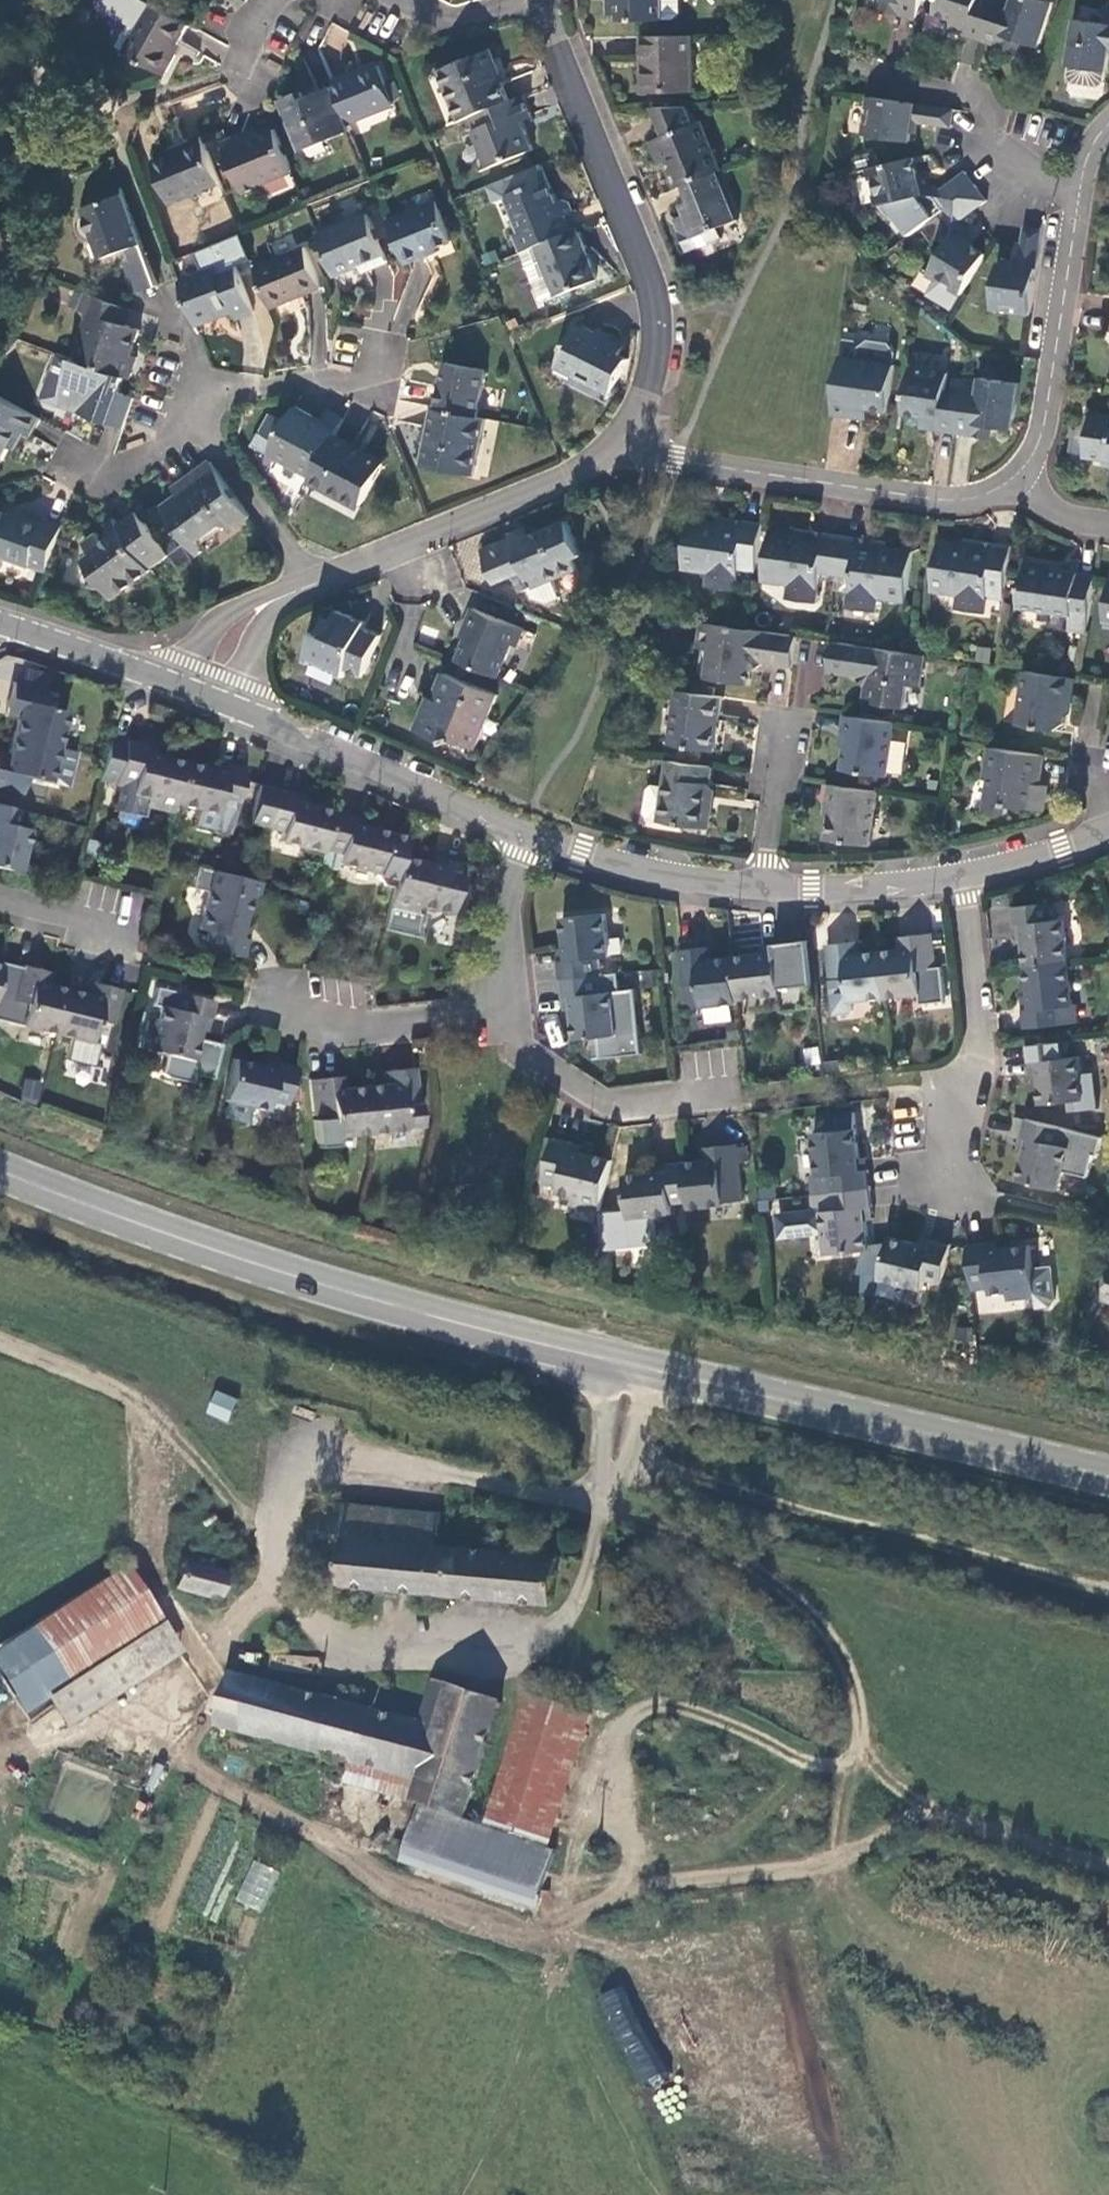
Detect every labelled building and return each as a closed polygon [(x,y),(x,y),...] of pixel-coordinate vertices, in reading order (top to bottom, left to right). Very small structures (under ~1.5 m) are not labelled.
[(146,3),(141,0),(97,0),(91,12),(131,32),(146,3)] [(608,15),(619,15),(619,20),(676,20),(681,14),(681,0),(607,0),(608,15)] [(885,9),(918,19),(923,0),(887,0),(885,9)] [(936,13),(955,19),(952,31),(985,41),(997,2),(992,0),(940,0),(936,13)] [(985,41),(1016,50),(1020,39),(1040,45),(1054,1),(1050,0),(1014,0),(1012,6),(997,2),(985,41)] [(153,3),(127,51),(169,73),(179,55),(174,52),(189,23),(153,3)] [(1077,19),(1068,76),(1073,83),(1099,87),(1105,82),(1108,61),(1108,24),(1077,19)] [(694,35),(645,36),(646,90),(695,89),(694,35)] [(493,49),(442,70),(464,120),(469,118),(511,100),(501,75),(503,73),(493,49)] [(349,74),(334,80),(337,87),(352,124),(396,105),(380,66),(352,77),(349,74)] [(303,92),(283,100),(303,150),(354,129),(352,124),(337,87),(306,99),(303,92)] [(511,100),(469,118),(490,168),(536,149),(524,120),(533,117),(524,95),(511,100)] [(955,108),(871,96),(866,134),(911,141),(914,122),(952,127),(955,108)] [(690,106),(653,106),(665,136),(651,142),(661,165),(669,162),(679,188),(688,184),(720,170),(723,170),(703,121),(697,123),(690,106)] [(242,136),(225,143),(244,191),(294,170),(277,128),(244,142),(242,136)] [(186,149),(156,161),(173,201),(222,181),(204,135),(184,144),(186,149)] [(916,158),(871,168),(879,204),(924,194),(916,158)] [(688,220),(679,224),(689,251),(725,237),(720,227),(740,219),(720,170),(688,184),(694,200),(682,205),(688,220)] [(966,171),(934,195),(956,225),(988,201),(966,171)] [(516,234),(523,252),(539,245),(573,231),(567,216),(574,214),(569,201),(564,198),(558,201),(549,179),(507,196),(522,232),(516,234)] [(103,196),(96,195),(92,210),(86,213),(87,218),(83,221),(81,226),(81,236),(86,242),(93,245),(97,245),(103,259),(128,251),(136,272),(132,274),(139,294),(161,287),(123,187),(103,196)] [(441,206),(393,226),(410,267),(429,259),(429,257),(457,246),(441,206)] [(370,214),(321,234),(337,276),(364,265),(366,271),(389,262),(370,214)] [(1045,229),(1026,226),(1020,265),(1001,262),(994,308),(1032,314),(1045,229)] [(573,231),(539,245),(560,296),(599,280),(579,229),(573,231)] [(987,254),(954,234),(930,274),(939,279),(930,294),(954,308),(987,254)] [(308,248),(258,269),(275,309),(325,289),(308,248)] [(236,262),(182,282),(198,325),(222,317),(222,315),(233,311),(236,319),(255,313),(236,262)] [(86,339),(79,360),(127,376),(132,378),(139,357),(134,355),(142,330),(120,322),(125,306),(85,292),(80,309),(91,313),(82,338),(86,339)] [(572,331),(555,365),(571,374),(568,380),(606,399),(622,366),(615,363),(620,352),(605,345),(604,346),(572,331)] [(842,357),(833,415),(850,418),(852,405),(889,411),(898,352),(891,343),(870,340),(861,347),(859,359),(842,357)] [(79,360),(59,353),(44,399),(126,427),(136,398),(121,393),(127,376),(79,360)] [(489,371),(448,362),(439,409),(480,417),(489,371)] [(950,372),(912,367),(906,413),(943,419),(941,432),(958,434),(964,392),(948,390),(950,372)] [(980,395),(964,392),(958,434),(974,436),(976,424),(1014,429),(1020,383),(983,377),(980,395)] [(0,396),(0,467),(1,467),(21,430),(32,436),(41,418),(0,396)] [(289,425),(271,415),(254,446),(271,456),(266,464),(272,468),(277,458),(314,479),(338,437),(346,423),(331,414),(326,423),(298,408),(289,425)] [(439,409),(435,408),(425,464),(477,474),(488,418),(480,417),(439,409)] [(1093,413),(1086,456),(1108,459),(1108,415),(1093,413)] [(314,479),(312,482),(361,511),(387,465),(338,437),(314,479)] [(179,496),(164,506),(200,555),(203,552),(204,538),(225,524),(236,528),(252,516),(211,461),(185,480),(190,487),(182,492),(178,486),(174,489),(179,496)] [(609,494),(598,501),(609,518),(620,511),(609,494)] [(0,510),(0,554),(48,571),(65,524),(46,518),(44,523),(27,517),(26,519),(0,510)] [(101,534),(88,544),(97,556),(89,562),(99,575),(97,587),(109,589),(118,601),(156,574),(156,570),(172,557),(140,513),(122,526),(117,519),(109,526),(113,531),(104,537),(101,534)] [(724,524),(692,519),(685,568),(712,572),(710,587),(737,590),(741,561),(756,563),(762,524),(729,519),(724,524)] [(514,538),(484,550),(498,583),(516,575),(523,591),(531,588),(535,598),(548,604),(563,597),(553,579),(579,568),(575,557),(582,554),(567,521),(516,542),(514,538)] [(804,536),(771,531),(764,581),(792,585),(791,598),(818,603),(822,574),(837,576),(843,536),(810,531),(804,536)] [(843,536),(837,576),(854,579),(850,607),(877,612),(879,597),(906,601),(913,552),(881,547),(877,541),(843,536)] [(974,546),(941,541),(934,590),(961,594),(959,609),(987,613),(990,584),(1007,586),(1013,545),(980,541),(974,546)] [(1052,564),(1027,561),(1021,609),(1071,616),(1069,629),(1087,632),(1096,575),(1051,568),(1052,564)] [(473,627),(460,660),(501,677),(514,643),(519,645),(525,629),(475,609),(469,625),(473,627)] [(319,632),(307,662),(312,664),(314,659),(341,670),(339,675),(345,678),(348,670),(365,677),(382,636),(366,629),(368,623),(340,612),(335,622),(329,620),(323,633),(319,632)] [(798,637),(704,622),(700,648),(711,650),(706,677),(751,684),(754,666),(760,663),(794,667),(798,637)] [(926,655),(835,642),(831,670),(865,676),(869,681),(867,701),(908,707),(912,684),(922,686),(926,655)] [(1075,677),(1028,670),(1020,724),(1055,729),(1063,723),(1067,697),(1072,697),(1075,677)] [(436,707),(429,704),(419,732),(448,743),(455,740),(477,749),(499,694),(447,674),(440,692),(444,704),(436,707)] [(49,689),(14,681),(6,716),(17,718),(13,736),(58,747),(66,712),(45,707),(49,689)] [(723,697),(681,691),(673,744),(715,750),(723,697)] [(895,723),(847,716),(844,733),(849,734),(844,770),(887,776),(895,723)] [(13,736),(9,753),(0,751),(0,788),(24,794),(28,777),(50,782),(58,747),(13,736)] [(154,747),(110,736),(100,780),(118,784),(117,785),(123,787),(117,811),(142,816),(145,806),(172,812),(174,804),(184,762),(153,755),(154,747)] [(990,780),(986,810),(1008,813),(1010,805),(1045,810),(1048,786),(1035,784),(1036,773),(1041,774),(1044,756),(990,748),(985,780),(990,780)] [(662,821),(708,828),(712,803),(707,803),(712,767),(671,761),(667,786),(657,785),(651,788),(647,812),(652,817),(661,818),(662,821)] [(214,770),(184,762),(174,804),(199,810),(196,824),(230,833),(245,769),(216,762),(214,770)] [(293,792),(259,784),(250,823),(283,831),(280,841),(322,851),(323,848),(332,810),(291,800),(293,792)] [(879,792),(831,784),(828,803),(834,804),(829,840),(871,846),(879,792)] [(0,806),(0,867),(20,872),(30,830),(19,828),(23,811),(0,806)] [(351,814),(332,810),(323,848),(338,852),(336,863),(374,872),(374,875),(379,885),(393,888),(401,856),(406,836),(349,822),(351,814)] [(393,888),(388,906),(415,913),(416,905),(431,909),(433,903),(451,908),(462,863),(445,859),(443,867),(401,856),(393,888)] [(262,883),(198,866),(192,888),(208,892),(199,930),(209,932),(205,949),(243,958),(248,939),(241,938),(250,899),(253,900),(259,896),(262,883)] [(1051,903),(1014,907),(1017,937),(1023,936),(1027,967),(1069,962),(1065,919),(1053,920),(1051,903)] [(606,915),(565,920),(568,950),(561,951),(564,979),(603,975),(601,960),(611,959),(606,915)] [(900,949),(882,951),(888,998),(922,994),(920,971),(937,969),(933,934),(899,938),(900,949)] [(765,953),(734,957),(739,999),(783,994),(782,983),(799,982),(794,942),(764,946),(765,953)] [(861,942),(827,946),(834,1015),(853,1013),(852,1002),(888,998),(882,951),(862,954),(861,942)] [(714,947),(679,951),(686,1009),(739,1003),(739,999),(734,957),(715,959),(714,947)] [(1069,962),(1027,967),(1030,997),(1023,998),(1026,1028),(1080,1022),(1078,1004),(1074,1005),(1069,962)] [(52,974),(17,966),(4,1023),(56,1036),(67,989),(50,985),(52,974)] [(603,975),(564,979),(568,1009),(574,1008),(578,1039),(620,1034),(614,990),(605,991),(603,975)] [(84,993),(67,989),(56,1036),(91,1044),(97,1021),(113,1025),(121,990),(87,982),(84,993)] [(148,1021),(142,1048),(193,1059),(200,1029),(207,1031),(214,1001),(169,992),(166,1009),(159,1007),(155,1022),(148,1021)] [(1068,1040),(1028,1045),(1032,1076),(1039,1076),(1042,1104),(1084,1099),(1080,1058),(1070,1059),(1068,1040)] [(295,1066),(266,1060),(264,1066),(234,1059),(224,1101),(267,1111),(269,1100),(286,1104),(295,1066)] [(415,1068),(381,1072),(382,1083),(364,1085),(369,1132),(405,1128),(404,1126),(422,1124),(415,1068)] [(369,1132),(364,1085),(345,1087),(344,1076),(310,1080),(314,1115),(331,1113),(333,1136),(369,1132)] [(24,1078),(20,1099),(37,1102),(41,1081),(24,1078)] [(1103,1138),(1027,1119),(1021,1147),(1027,1148),(1020,1179),(1061,1189),(1066,1171),(1089,1177),(1095,1154),(1099,1155),(1103,1138)] [(857,1128),(815,1133),(820,1177),(830,1176),(832,1192),(871,1188),(868,1159),(861,1160),(857,1128)] [(584,1146),(554,1140),(544,1184),(562,1188),(560,1194),(576,1198),(574,1205),(602,1211),(613,1161),(583,1154),(584,1146)] [(706,1159),(687,1161),(691,1201),(692,1208),(728,1204),(725,1180),(742,1178),(738,1144),(704,1148),(706,1159)] [(657,1172),(626,1176),(630,1218),(675,1213),(673,1202),(691,1201),(687,1161),(656,1165),(657,1172)] [(817,1211),(779,1215),(781,1237),(826,1232),(828,1256),(871,1251),(867,1219),(875,1219),(871,1188),(832,1192),(815,1194),(817,1211)] [(892,1236),(883,1277),(925,1287),(928,1276),(944,1280),(953,1243),(924,1236),(923,1243),(892,1236)] [(999,1241),(969,1244),(974,1290),(993,1288),(994,1294),(1009,1292),(1010,1300),(1037,1296),(1039,1308),(1052,1307),(1057,1300),(1053,1267),(1035,1269),(1032,1245),(1000,1248),(999,1241)] [(215,1390),(205,1413),(227,1423),(237,1400),(215,1390)] [(438,1513),(312,1502),(309,1543),(327,1545),(324,1578),(341,1580),(340,1585),(549,1604),(553,1555),(436,1543),(438,1513)] [(221,1570),(183,1560),(176,1587),(214,1597),(221,1570)] [(67,1725),(188,1653),(133,1563),(0,1643),(0,1673),(29,1720),(55,1705),(67,1725)] [(421,1723),(238,1670),(223,1729),(350,1763),(344,1784),(465,1818),(500,1700),(434,1681),(421,1723)] [(708,1676),(689,1671),(686,1684),(705,1689),(708,1676)] [(252,1860),(234,1901),(260,1912),(278,1871),(252,1860)] [(642,2084),(666,2070),(618,1986),(594,2000),(642,2084)]
